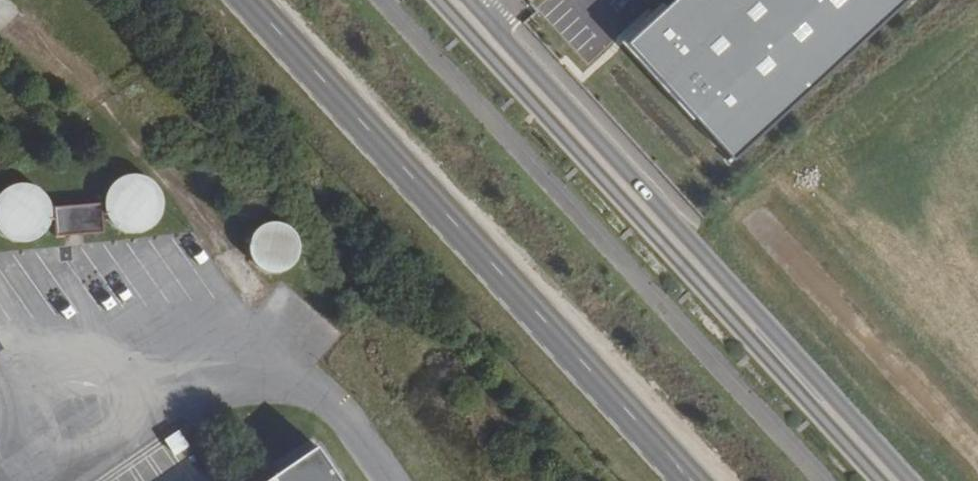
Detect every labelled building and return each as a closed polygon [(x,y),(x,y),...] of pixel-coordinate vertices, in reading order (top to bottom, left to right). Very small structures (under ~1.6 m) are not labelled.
[(19,10),(9,0),(0,0),(0,31),(19,10)] [(633,47),(736,157),(905,0),(683,0),(633,47)] [(156,178),(151,174),(150,172),(145,169),(139,167),(135,166),(128,166),(122,167),(117,170),(112,174),(108,178),(104,186),(102,191),(102,197),(103,202),(104,207),(106,211),(112,218),(117,221),(123,224),(131,225),(135,225),(141,224),(145,222),(150,219),(154,215),(157,212),(160,205),(161,200),(161,195),(161,192),(159,185),(156,178)] [(17,185),(15,185),(9,187),(4,189),(0,192),(0,238),(4,240),(8,242),(14,244),(20,244),(24,244),(31,241),(37,238),(41,234),(45,229),(46,225),(48,219),(48,213),(47,207),(45,201),(41,196),(38,193),(33,189),(30,187),(24,186),(17,185)] [(99,201),(52,209),(57,237),(104,230),(99,201)] [(252,243),(250,246),(250,247),(248,253),(247,256),(247,260),(248,266),(250,271),(254,276),(256,279),(261,282),(270,286),(276,286),(283,285),(288,282),(293,279),(297,275),(300,270),(301,266),(302,261),(302,257),(301,249),(298,244),(295,239),(291,237),(287,234),(283,232),(278,231),(272,231),(265,233),(261,235),(256,238),(252,243)] [(183,430),(167,435),(172,452),(188,447),(183,430)] [(312,441),(255,480),(340,480),(312,441)]
